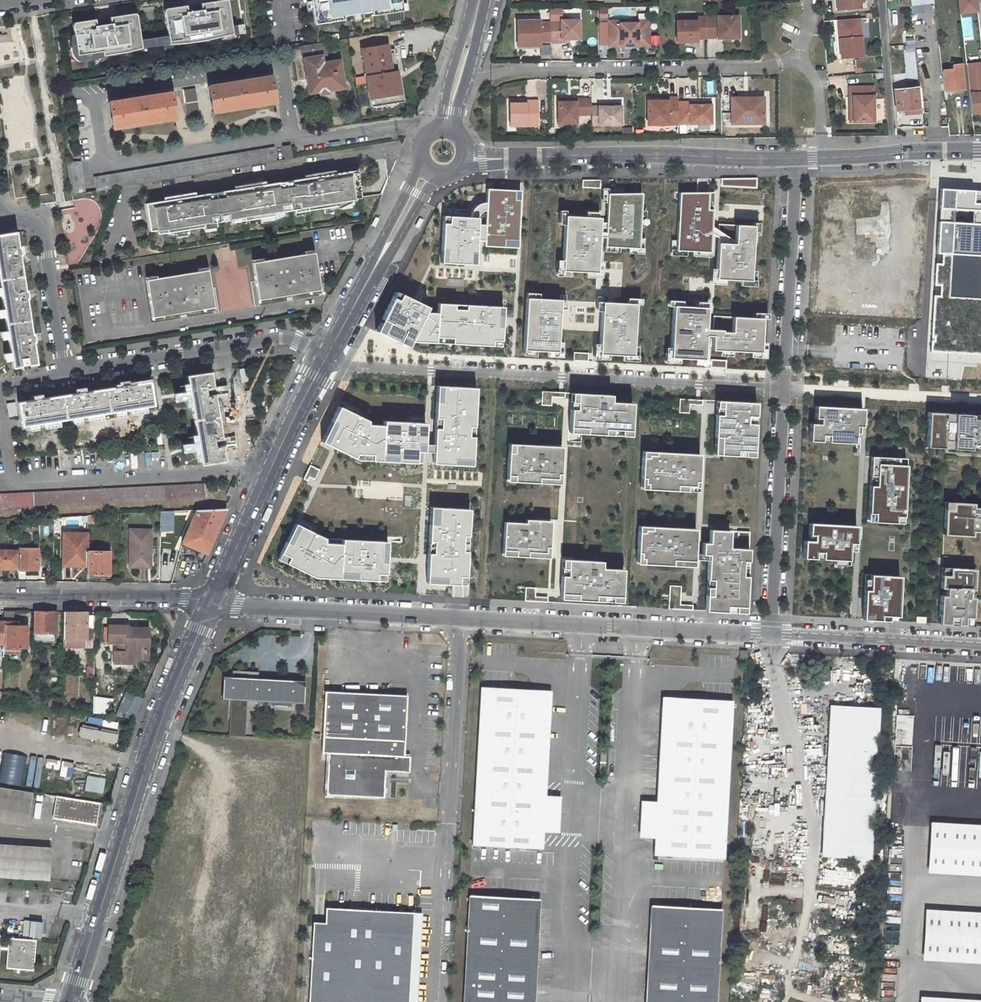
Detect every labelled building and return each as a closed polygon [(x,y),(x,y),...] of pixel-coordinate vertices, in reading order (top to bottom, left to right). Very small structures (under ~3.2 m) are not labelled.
[(152,38),(153,46),(192,42),(208,39),(230,34),(244,33),(243,24),(230,25),(226,0),(222,0),(199,3),(199,9),(193,10),(186,11),(185,5),(162,8),(161,10),(166,35),(152,38)] [(401,0),(311,0),(315,25),(345,20),(344,16),(372,12),(372,15),(402,11),(401,0)] [(841,10),(861,8),(860,1),(865,0),(840,0),(841,10)] [(910,13),(934,10),(933,0),(909,0),(910,13)] [(153,46),(152,38),(137,39),(134,15),(133,12),(108,16),(109,22),(101,23),(94,24),(94,19),(71,22),(70,24),(71,34),(69,34),(68,36),(68,43),(68,50),(70,56),(74,60),(80,62),(87,61),(101,56),(118,53),(139,48),(153,46)] [(716,17),(706,17),(707,38),(717,38),(717,39),(738,39),(738,16),(716,16),(716,17)] [(696,39),(707,38),(706,17),(696,17),(696,21),(676,21),(677,42),(697,42),(696,39)] [(859,18),(841,20),(842,38),(839,39),(841,58),(862,56),(859,18)] [(579,20),(549,21),(550,23),(550,41),(550,43),(561,42),(561,39),(569,39),(579,39),(579,20)] [(540,42),(550,41),(550,23),(539,23),(539,21),(516,21),(517,46),(540,46),(540,42)] [(608,21),(609,46),(620,40),(620,44),(637,43),(637,40),(649,46),(648,21),(637,21),(637,23),(620,23),(620,21),(608,21)] [(325,56),(323,42),(302,46),(307,79),(317,77),(319,92),(320,94),(327,93),(327,91),(326,88),(343,85),(340,61),(322,63),(322,60),(325,59),(324,56),(325,56)] [(395,48),(362,54),(371,107),(404,101),(400,78),(398,79),(397,72),(399,72),(395,48)] [(971,113),(980,112),(980,62),(965,64),(971,113)] [(941,70),(944,91),(963,88),(960,64),(951,65),(951,69),(941,70)] [(212,112),(275,102),(270,76),(256,78),(251,78),(251,79),(227,83),(227,82),(222,83),(222,84),(208,86),(212,112)] [(317,77),(307,79),(309,93),(319,92),(317,77)] [(873,87),(849,87),(849,97),(853,97),(853,121),(873,121),(873,87)] [(184,90),(188,116),(199,114),(195,88),(184,90)] [(919,88),(894,91),(897,118),(901,118),(900,113),(902,113),(903,115),(921,112),(919,88)] [(113,128),(175,118),(171,92),(156,94),(151,94),(151,95),(128,99),(128,98),(123,99),(123,100),(108,102),(113,128)] [(674,102),(674,97),(663,97),(663,100),(644,100),(644,124),(664,124),(664,117),(674,117),(674,102)] [(585,106),(585,99),(570,99),(570,101),(553,101),(553,125),(571,124),(571,114),(586,114),(585,106)] [(531,125),(531,100),(519,100),(519,103),(503,103),(503,126),(531,125)] [(761,101),(729,101),(729,123),(761,123),(761,101)] [(686,102),(674,102),(674,117),(674,123),(707,123),(707,104),(686,104),(686,102)] [(594,106),(585,106),(586,114),(586,124),(616,124),(615,106),(594,106)] [(290,145),(283,147),(285,160),(292,159),(290,145)] [(96,191),(117,188),(276,161),(274,147),(94,177),(96,191)] [(72,195),(85,193),(80,161),(67,163),(72,195)] [(360,198),(356,170),(335,174),(312,177),(292,180),(292,181),(279,183),(279,182),(265,185),(242,188),(222,191),(222,192),(209,194),(195,196),(172,199),(145,204),(149,231),(166,229),(167,233),(204,227),(203,223),(243,216),(244,221),(274,216),(273,212),(306,206),(307,211),(337,206),(336,202),(360,198)] [(723,185),(741,187),(742,179),(723,179),(723,185)] [(742,179),(741,187),(756,188),(757,179),(742,179)] [(939,188),(930,352),(948,353),(980,355),(980,191),(939,188)] [(518,248),(521,190),(488,189),(486,203),(480,203),(474,207),(471,212),(470,217),(477,217),(477,231),(485,231),(485,246),(518,248)] [(606,246),(639,248),(642,193),(608,191),(606,246)] [(703,192),(678,193),(677,249),(710,251),(711,233),(711,226),(711,221),(709,222),(710,192),(703,192)] [(477,231),(477,217),(470,217),(443,215),(440,263),(475,264),(477,231)] [(598,272),(600,218),(566,216),(565,271),(598,272)] [(753,226),(718,223),(717,231),(717,237),(715,278),(750,280),(753,226)] [(13,368),(21,366),(37,363),(33,342),(34,341),(33,334),(32,334),(26,298),(28,298),(26,290),(25,290),(19,255),(21,255),(19,247),(18,247),(16,232),(0,235),(0,286),(13,368)] [(320,289),(314,252),(252,262),(258,300),(320,289)] [(152,317),(214,307),(208,270),(146,280),(152,317)] [(411,342),(502,346),(504,307),(439,304),(438,313),(426,312),(428,307),(395,292),(376,331),(408,348),(411,342)] [(559,350),(562,298),(525,296),(522,348),(559,350)] [(633,355),(636,304),(602,302),(600,354),(633,355)] [(707,307),(673,306),(671,358),(704,359),(705,336),(706,329),(707,307)] [(760,352),(762,319),(713,316),(713,330),(712,337),(711,349),(760,352)] [(711,360),(711,368),(726,368),(726,361),(711,360)] [(187,376),(201,464),(225,460),(223,446),(224,445),(223,437),(222,438),(215,395),(216,394),(214,386),(213,387),(211,372),(187,376)] [(22,426),(153,405),(150,381),(128,385),(128,384),(120,385),(120,386),(84,392),(84,390),(76,392),(76,393),(41,399),(41,397),(33,399),(33,400),(18,402),(22,426)] [(472,465),(476,388),(438,386),(434,463),(472,465)] [(553,392),(543,391),(542,404),(552,405),(553,396),(553,392)] [(587,409),(588,394),(572,393),(570,432),(578,433),(579,408),(587,409)] [(611,395),(588,394),(587,409),(579,408),(578,433),(627,436),(627,430),(631,430),(633,404),(611,403),(611,395)] [(634,397),(611,395),(611,403),(633,404),(634,397)] [(690,399),(680,399),(679,412),(689,413),(690,404),(689,404),(690,399)] [(735,414),(736,402),(717,401),(716,415),(721,415),(721,413),(735,414)] [(757,403),(736,402),(735,414),(721,413),(721,415),(716,415),(715,445),(721,445),(720,455),(737,456),(738,450),(744,451),(744,456),(754,456),(757,403)] [(856,408),(816,406),(815,417),(820,418),(820,424),(814,424),(810,423),(809,440),(821,441),(821,435),(828,435),(827,441),(848,443),(848,436),(855,436),(855,433),(855,426),(851,425),(852,420),(856,420),(856,408)] [(359,460),(424,463),(426,424),(368,420),(339,407),(322,442),(359,460)] [(927,412),(925,447),(942,447),(943,440),(950,440),(950,448),(968,449),(968,441),(976,442),(975,449),(980,449),(980,415),(977,414),(977,418),(970,418),(970,414),(927,412)] [(544,445),(515,443),(514,451),(508,451),(507,474),(515,475),(514,481),(538,482),(539,477),(561,479),(562,458),(543,457),(544,445)] [(563,446),(544,445),(543,457),(562,458),(563,446)] [(681,453),(656,451),(655,455),(648,454),(648,457),(643,457),(642,477),(645,478),(644,483),(647,483),(647,488),(677,490),(677,485),(686,485),(687,466),(681,466),(681,453)] [(698,454),(681,453),(681,466),(687,466),(686,485),(677,485),(677,490),(694,491),(698,491),(700,454),(698,454)] [(898,458),(877,457),(875,481),(879,481),(879,485),(875,485),(869,485),(868,513),(874,513),(873,521),(895,522),(895,516),(903,516),(905,465),(897,464),(898,458)] [(319,470),(310,465),(303,479),(307,481),(309,477),(315,479),(319,470)] [(205,497),(204,483),(0,494),(0,507),(205,497)] [(217,500),(217,509),(226,508),(226,499),(217,500)] [(980,503),(979,507),(972,507),(973,503),(944,502),(942,534),(971,536),(971,531),(978,531),(978,536),(980,536),(980,535),(980,503)] [(466,585),(470,509),(431,507),(427,583),(466,585)] [(217,509),(197,509),(183,543),(207,553),(226,508),(217,509)] [(176,517),(176,511),(161,511),(161,524),(172,524),(172,517),(176,517)] [(526,523),(505,522),(504,555),(539,557),(539,551),(538,551),(539,541),(543,541),(544,521),(526,519),(526,523)] [(551,521),(544,521),(543,541),(539,541),(538,551),(539,551),(539,557),(549,557),(551,521)] [(850,525),(809,522),(809,523),(809,534),(813,534),(813,541),(808,540),(804,540),(803,557),(848,560),(849,555),(849,550),(849,543),(845,542),(845,537),(849,537),(850,525)] [(312,577),(388,581),(390,542),(325,538),(295,524),(279,559),(312,577)] [(686,528),(652,526),(651,529),(644,529),(644,531),(639,531),(637,552),(641,552),(640,557),(643,558),(643,563),(674,565),(674,559),(681,560),(682,545),(685,546),(686,528)] [(693,528),(686,528),(685,546),(682,545),(681,560),(674,559),(674,565),(690,566),(694,566),(696,528),(693,528)] [(130,529),(130,566),(148,567),(149,546),(151,546),(151,530),(130,529)] [(716,561),(708,560),(706,598),(719,599),(718,611),(726,611),(727,605),(746,606),(747,575),(742,575),(743,560),(748,561),(749,548),(737,548),(737,536),(729,536),(730,530),(715,529),(714,554),(716,554),(716,561)] [(738,531),(737,536),(737,548),(749,548),(750,531),(738,531)] [(63,560),(75,560),(75,565),(87,565),(87,551),(88,533),(64,533),(63,560)] [(29,572),(29,569),(37,569),(38,549),(18,549),(18,551),(19,551),(18,569),(18,571),(29,572)] [(0,550),(0,568),(18,569),(19,551),(18,551),(0,550)] [(109,552),(87,551),(87,565),(87,574),(96,574),(109,574),(109,552)] [(177,571),(176,552),(160,553),(161,572),(177,571)] [(578,575),(578,560),(563,559),(561,598),(577,599),(578,594),(569,593),(570,575),(578,575)] [(602,561),(578,560),(578,575),(570,575),(569,593),(578,594),(577,599),(595,600),(596,595),(622,597),(624,569),(602,568),(602,561)] [(940,574),(940,587),(943,588),(943,595),(939,595),(938,615),(946,616),(945,623),(971,625),(972,602),(968,602),(968,589),(972,589),(974,568),(948,567),(948,575),(940,574)] [(899,576),(870,574),(869,583),(864,583),(863,606),(871,606),(870,619),(897,621),(899,576)] [(681,585),(670,585),(669,604),(668,608),(679,608),(680,603),(680,598),(681,585)] [(536,587),(525,587),(525,600),(535,601),(535,596),(536,587)] [(871,606),(863,606),(862,619),(870,619),(871,606)] [(4,611),(4,621),(4,643),(4,653),(20,654),(20,647),(27,647),(27,622),(18,622),(18,621),(13,621),(14,611),(4,611)] [(53,612),(34,611),(33,632),(34,632),(34,641),(56,642),(56,621),(53,621),(53,612)] [(86,612),(64,612),(63,638),(84,639),(92,639),(92,615),(86,615),(86,612)] [(128,625),(108,625),(108,643),(118,643),(118,651),(114,651),(114,663),(124,663),(124,660),(134,661),(136,661),(136,659),(146,659),(146,642),(148,642),(149,628),(135,627),(135,630),(128,630),(128,627),(128,625)] [(748,650),(740,649),(739,660),(747,660),(748,650)] [(233,698),(231,735),(247,736),(249,699),(249,695),(294,697),(293,702),(307,703),(308,680),(250,677),(251,672),(235,671),(234,676),(225,675),(224,697),(233,698)] [(541,689),(482,686),(473,844),(543,848),(544,831),(558,832),(558,820),(560,820),(561,808),(559,807),(560,795),(546,795),(551,700),(541,689)] [(541,689),(551,700),(552,690),(541,689)] [(408,695),(326,691),(322,752),(329,752),(327,794),(385,798),(386,771),(410,772),(411,757),(405,756),(408,695)] [(11,692),(3,692),(3,699),(11,700),(11,692)] [(663,696),(662,707),(673,697),(663,696)] [(94,697),(94,714),(111,714),(112,697),(94,697)] [(724,858),(732,700),(673,697),(662,707),(657,801),(643,800),(642,812),(641,812),(640,824),(642,824),(641,836),(655,837),(654,854),(724,858)] [(49,699),(49,706),(63,708),(63,699),(49,699)] [(879,707),(830,704),(827,755),(876,758),(879,707)] [(870,858),(876,758),(827,755),(821,855),(870,858)] [(104,794),(107,779),(87,775),(85,791),(104,794)] [(32,793),(0,787),(0,816),(28,820),(32,793)] [(99,803),(57,797),(54,817),(96,824),(99,803)] [(930,825),(927,867),(980,871),(980,828),(930,825)] [(0,848),(0,876),(49,880),(51,852),(0,848)] [(470,894),(464,1001),(535,1001),(540,909),(530,898),(470,894)] [(541,898),(530,898),(540,909),(541,898)] [(661,905),(650,904),(650,915),(661,905)] [(721,908),(661,905),(650,915),(645,1001),(716,1001),(721,908)] [(414,912),(326,907),(325,923),(325,937),(313,936),(309,1001),(409,1001),(414,912)] [(925,911),(922,954),(980,957),(980,915),(925,911)] [(314,922),(313,936),(325,937),(325,923),(314,922)] [(0,935),(0,950),(7,950),(6,968),(16,969),(20,969),(34,970),(36,940),(8,938),(8,946),(0,945),(1,936),(0,935)]
